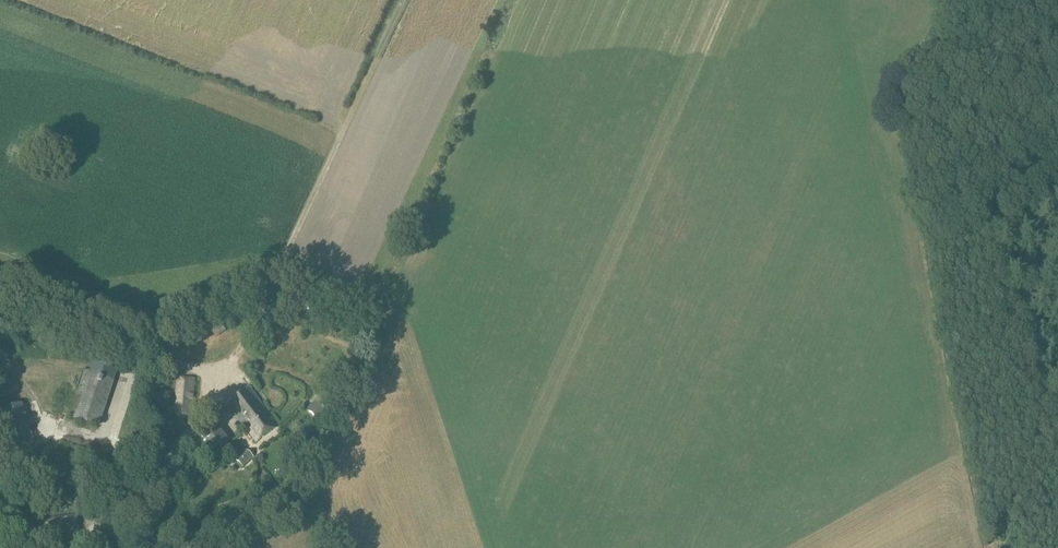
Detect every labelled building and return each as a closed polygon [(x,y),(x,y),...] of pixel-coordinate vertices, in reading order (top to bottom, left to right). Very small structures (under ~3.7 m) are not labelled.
[(309,299),(305,310),(318,314),(322,304),(309,299)] [(217,338),(227,331),(220,322),(211,330),(217,338)] [(87,363),(84,371),(69,419),(98,428),(117,372),(87,363)] [(175,411),(191,413),(195,378),(179,376),(175,411)] [(278,427),(250,388),(227,405),(256,443),(278,427)] [(320,398),(307,411),(320,425),(333,411),(320,398)] [(219,424),(205,433),(195,441),(208,458),(232,441),(219,424)] [(246,450),(236,461),(244,468),(254,457),(246,450)] [(120,529),(101,535),(105,546),(124,540),(120,529)]
